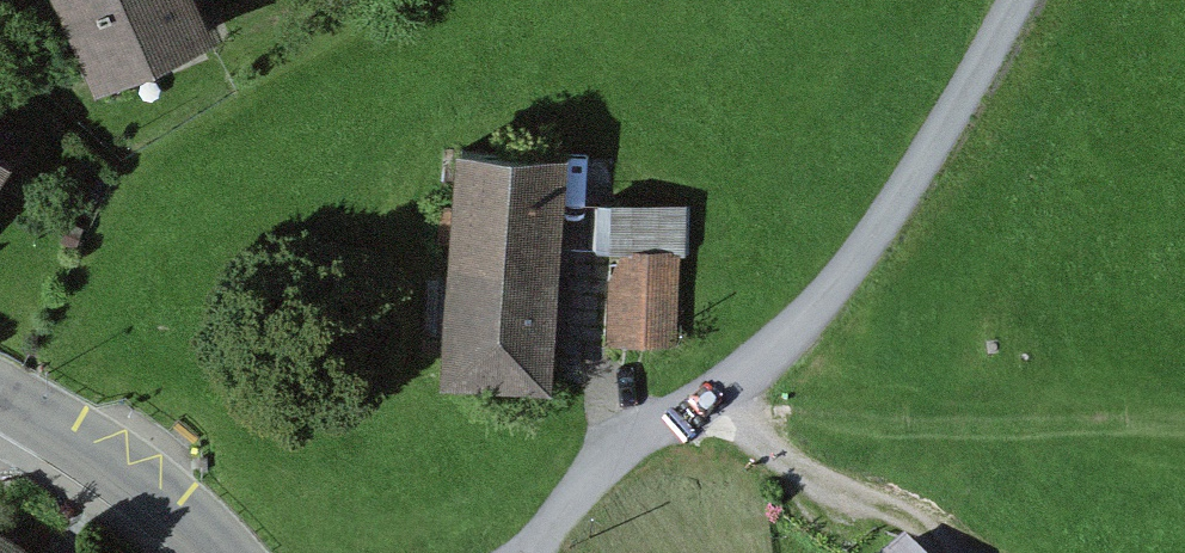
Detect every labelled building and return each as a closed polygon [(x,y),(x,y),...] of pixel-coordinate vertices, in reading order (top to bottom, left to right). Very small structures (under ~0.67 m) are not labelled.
[(96,101),(212,50),(191,0),(52,0),(96,101)] [(574,156),(452,149),(439,382),(561,389),(574,156)] [(0,165),(0,190),(11,173),(0,165)] [(67,222),(59,242),(76,249),(84,228),(67,222)] [(682,231),(617,228),(610,352),(675,356),(682,231)] [(0,537),(0,552),(24,552),(0,537)]
